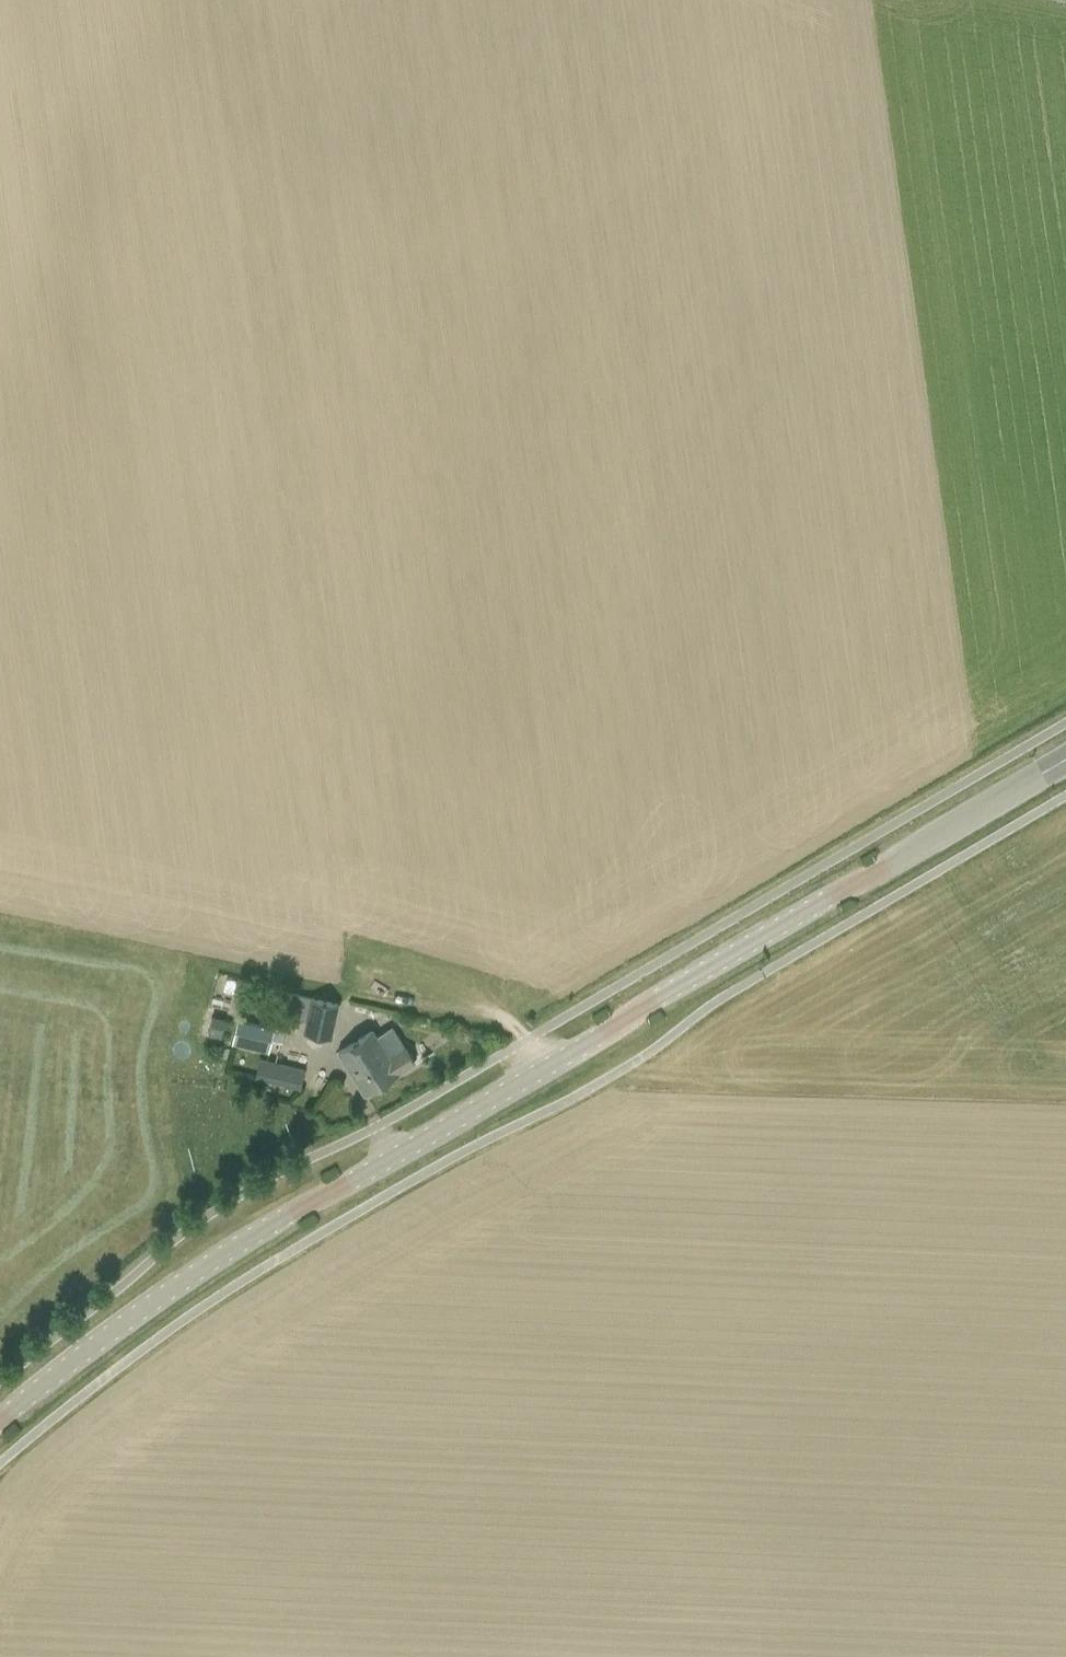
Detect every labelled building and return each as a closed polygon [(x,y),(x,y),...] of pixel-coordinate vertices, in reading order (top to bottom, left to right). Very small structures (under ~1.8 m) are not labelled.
[(303,1032),(332,1038),(340,1002),(310,996),(303,1032)] [(281,1041),(284,1029),(239,1018),(234,1040),(269,1048),(271,1038),(281,1041)] [(414,1061),(405,1047),(392,1026),(378,1035),(373,1027),(338,1049),(366,1093),(399,1073),(398,1071),(414,1061)] [(255,1077),(300,1088),(305,1068),(259,1057),(255,1077)]
